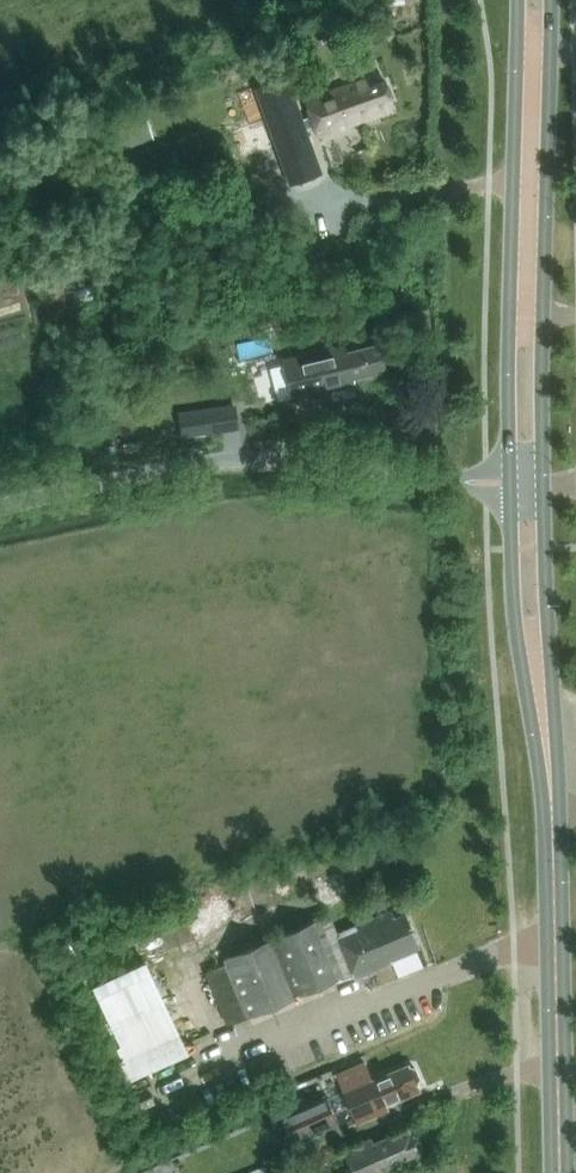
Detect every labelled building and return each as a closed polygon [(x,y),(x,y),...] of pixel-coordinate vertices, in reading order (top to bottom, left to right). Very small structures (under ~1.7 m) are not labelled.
[(379,107),(392,102),(382,75),(369,79),(366,72),(303,94),(319,138),(382,115),(379,107)] [(228,114),(242,155),(280,143),(266,101),(228,114)] [(154,137),(146,113),(119,122),(127,146),(154,137)] [(286,366),(292,397),(293,400),(355,385),(354,377),(386,369),(380,344),(347,352),(346,344),(285,360),(286,366)] [(179,417),(182,436),(239,428),(236,409),(179,417)] [(105,446),(107,455),(118,453),(116,444),(105,446)] [(328,913),(312,919),(223,958),(248,1016),(337,978),(352,971),(355,977),(393,962),(391,958),(420,946),(405,912),(395,917),(392,910),(336,933),(328,913)] [(185,911),(158,920),(167,947),(194,938),(185,911)] [(155,958),(99,978),(134,1075),(190,1055),(155,958)] [(342,1087),(357,1122),(385,1110),(383,1105),(418,1090),(416,1084),(421,1077),(416,1066),(408,1066),(372,1081),(370,1075),(364,1060),(336,1072),(342,1087)] [(303,1103),(295,1107),(282,1112),(294,1139),(316,1130),(317,1133),(339,1124),(325,1093),(303,1103)] [(408,1132),(406,1128),(372,1144),(369,1138),(342,1150),(352,1172),(384,1172),(382,1168),(417,1152),(423,1144),(418,1133),(408,1132)]
